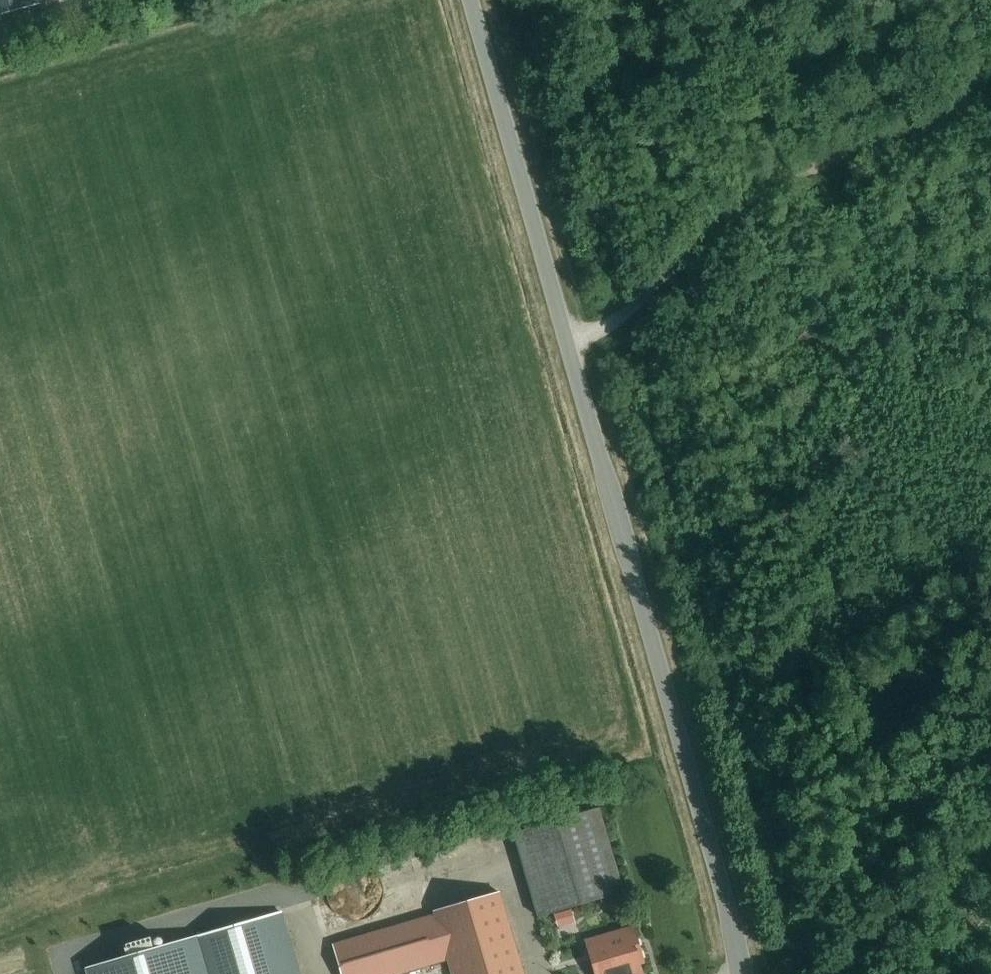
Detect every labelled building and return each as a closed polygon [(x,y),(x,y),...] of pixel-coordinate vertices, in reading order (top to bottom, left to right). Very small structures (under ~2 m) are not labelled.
[(40,4),(39,0),(0,0),(0,16),(40,4)] [(538,917),(623,892),(598,807),(513,832),(538,917)] [(499,892),(433,911),(434,915),(332,944),(341,973),(396,973),(447,959),(452,973),(523,973),(499,892)] [(281,913),(186,941),(196,973),(299,973),(281,913)] [(643,962),(632,927),(585,940),(595,973),(602,973),(643,962)] [(186,941),(90,968),(92,973),(196,973),(186,941)]
